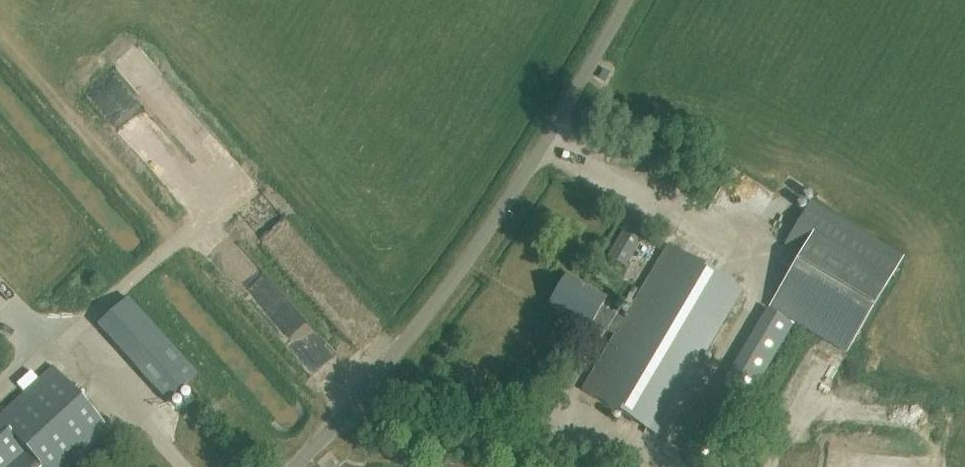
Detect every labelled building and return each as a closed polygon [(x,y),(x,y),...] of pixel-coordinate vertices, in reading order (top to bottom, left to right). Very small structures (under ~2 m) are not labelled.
[(786,244),(801,253),(769,306),(847,353),(878,300),(904,257),(811,202),(786,244)] [(642,240),(624,230),(609,257),(626,267),(642,240)] [(741,290),(667,246),(622,321),(600,307),(604,299),(566,276),(548,306),(587,329),(591,322),(613,336),(580,391),(665,442),(706,373),(696,367),(741,290)] [(292,346),(316,325),(265,270),(242,292),(292,346)] [(200,372),(131,296),(98,326),(167,402),(200,372)] [(792,324),(767,309),(683,451),(708,465),(792,324)] [(329,355),(336,345),(324,335),(316,346),(329,355)] [(52,366),(0,413),(0,466),(70,466),(111,430),(52,366)]
